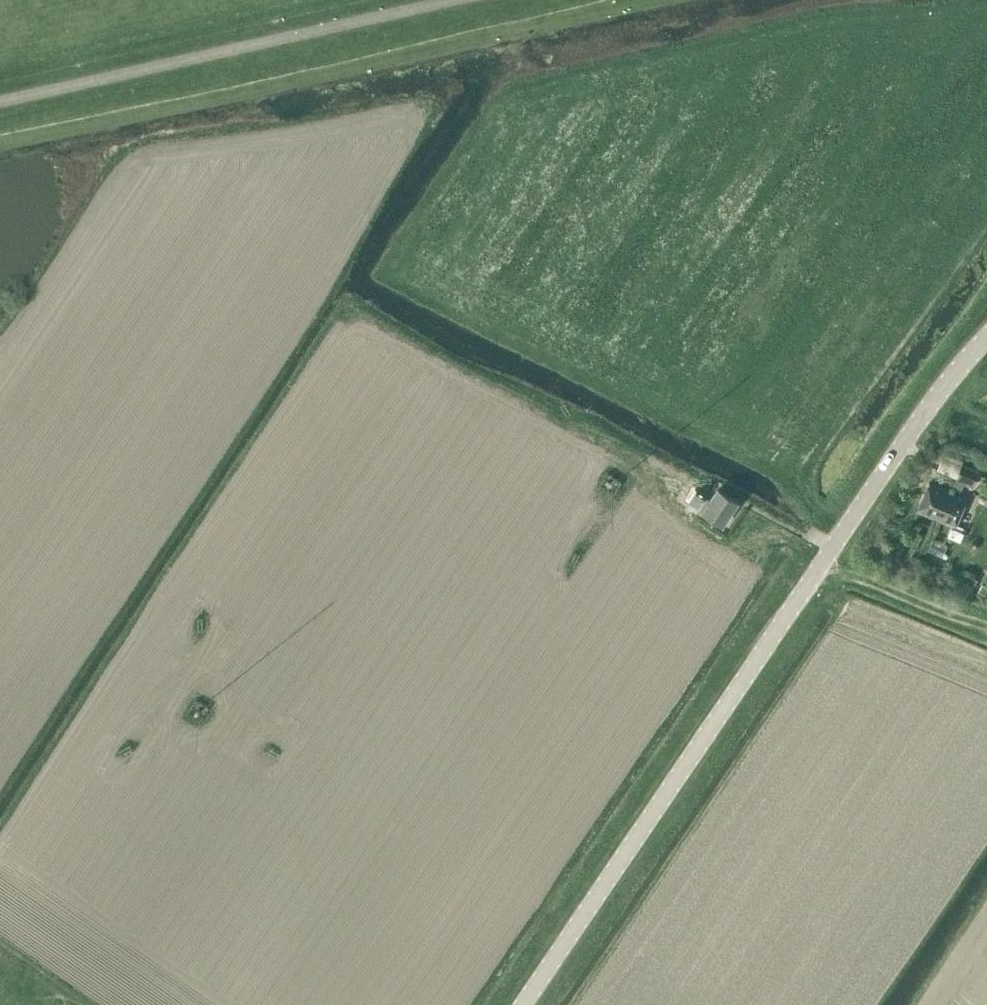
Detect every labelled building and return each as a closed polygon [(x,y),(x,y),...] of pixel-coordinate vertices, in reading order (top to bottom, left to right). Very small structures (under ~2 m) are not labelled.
[(973,484),(978,470),(961,463),(955,477),(973,484)] [(928,482),(917,509),(955,524),(966,498),(928,482)] [(709,499),(708,498),(699,509),(722,525),(737,502),(717,488),(709,499)] [(959,540),(963,531),(951,526),(947,535),(959,540)] [(972,587),(977,579),(966,572),(961,580),(972,587)]
